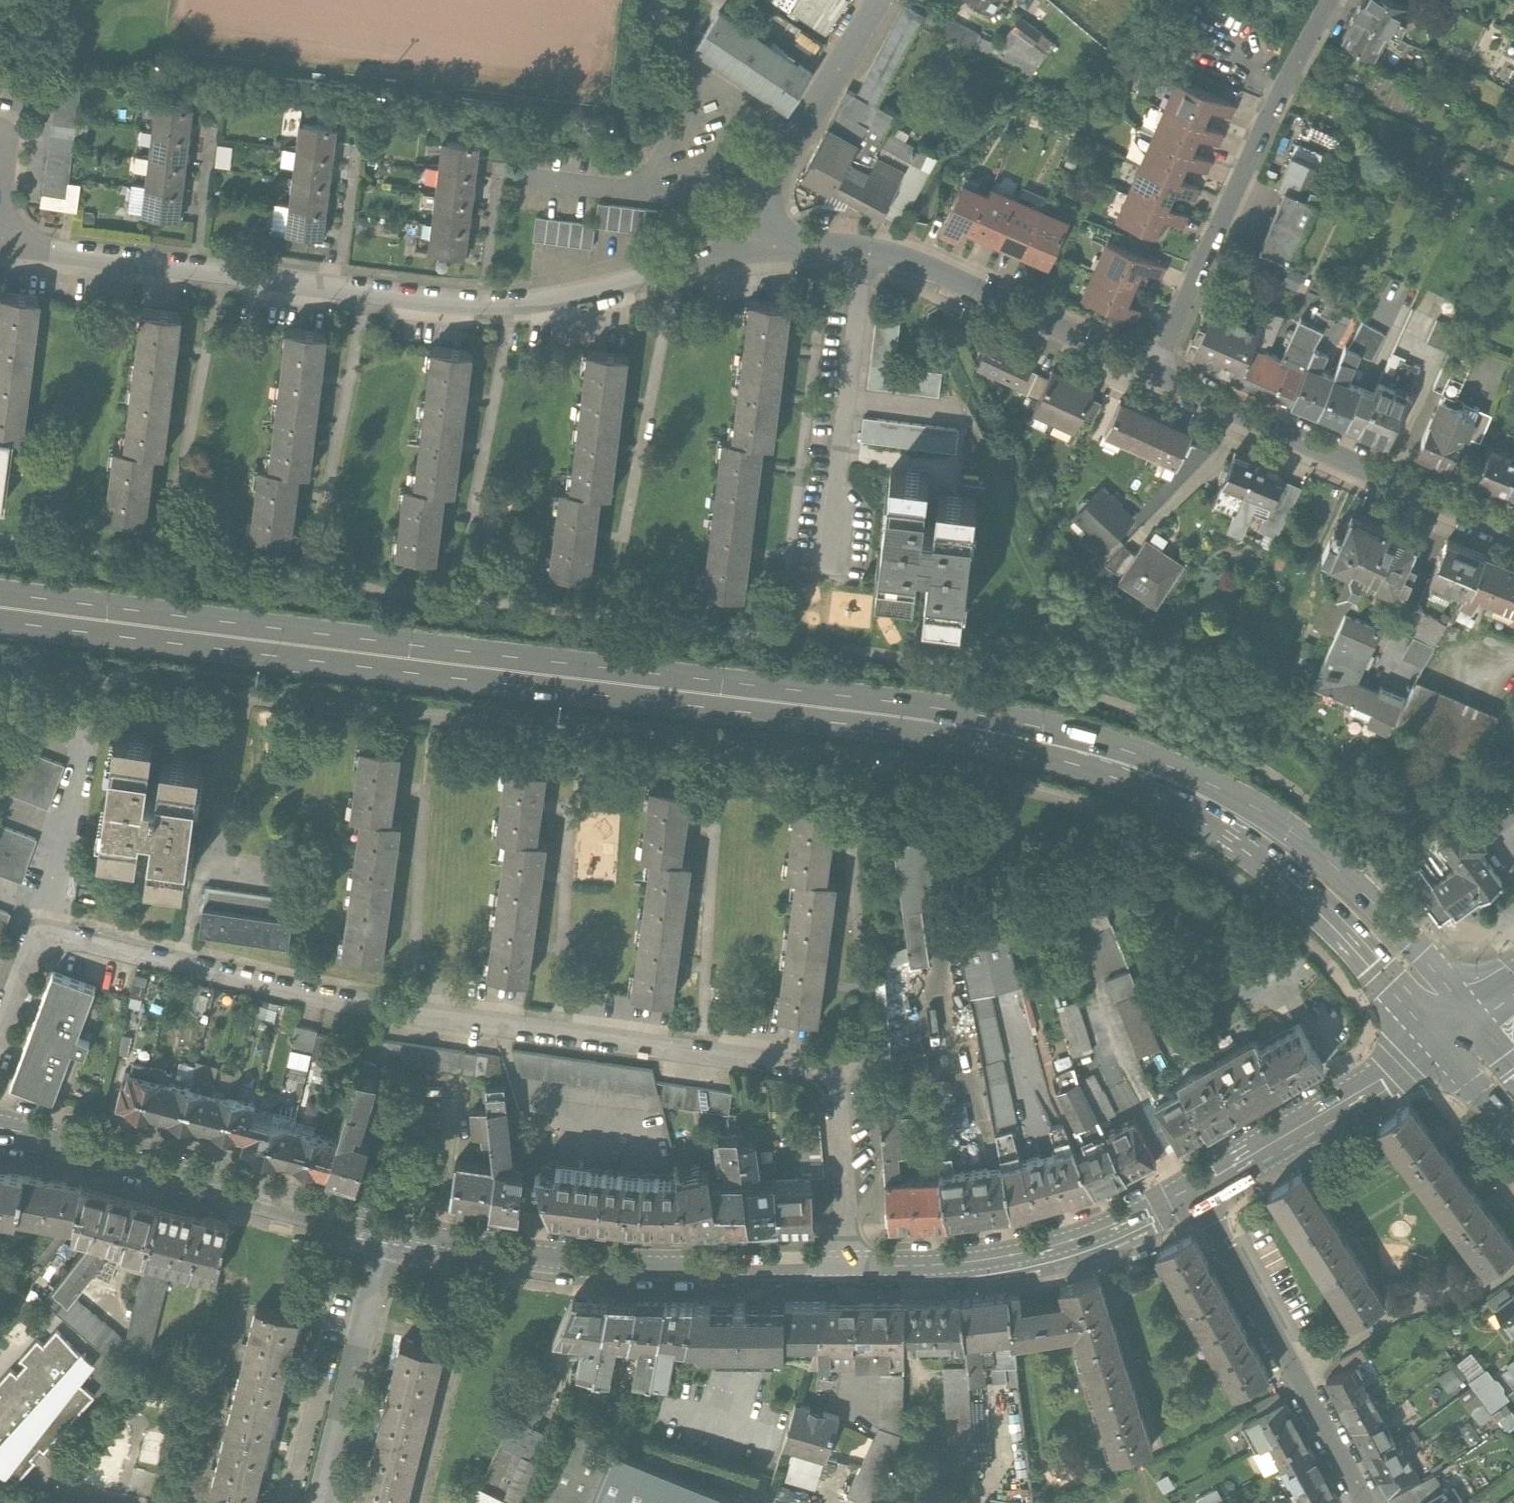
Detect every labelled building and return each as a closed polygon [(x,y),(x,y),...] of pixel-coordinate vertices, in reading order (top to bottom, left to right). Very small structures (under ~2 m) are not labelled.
[(844,0),(780,0),(790,5),(824,30),(844,0)] [(991,8),(996,0),(978,0),(991,8)] [(1354,12),(1387,30),(1397,36),(1407,20),(1397,14),(1403,5),(1396,0),(1362,0),(1361,0),(1354,12)] [(894,115),(877,105),(924,15),(904,4),(857,95),(869,100),(859,119),(867,124),(884,133),(894,115)] [(718,12),(695,47),(789,108),(812,73),(718,12)] [(1372,56),(1387,30),(1354,12),(1347,23),(1348,29),(1342,38),(1372,56)] [(979,35),(940,15),(933,30),(971,49),(972,45),(1030,77),(1054,44),(1020,17),(999,46),(978,36),(979,35)] [(40,207),(75,212),(79,184),(67,182),(73,134),(75,122),(81,78),(56,75),(40,207)] [(1177,80),(1165,108),(1202,124),(1209,107),(1230,116),(1235,105),(1177,80)] [(1343,83),(1339,91),(1359,99),(1362,91),(1343,83)] [(850,155),(867,124),(859,119),(869,100),(857,95),(847,90),(803,173),(832,189),(850,155)] [(156,104),(152,132),(189,137),(193,109),(156,104)] [(1222,133),(1202,124),(1165,108),(1153,135),(1190,151),(1197,135),(1217,144),(1222,133)] [(1063,123),(1053,120),(1049,130),(1059,134),(1063,123)] [(87,124),(75,122),(73,134),(85,136),(87,124)] [(299,122),(296,150),(333,155),(337,127),(299,122)] [(867,124),(850,155),(870,166),(873,158),(877,152),(881,155),(885,149),(879,145),(885,134),(884,133),(867,124)] [(1090,130),(1079,125),(1075,134),(1086,139),(1090,130)] [(1310,127),(1305,137),(1331,148),(1335,138),(1310,127)] [(879,145),(885,149),(898,157),(904,144),(908,136),(897,130),(893,138),(885,134),(879,145)] [(152,132),(149,160),(186,165),(189,137),(152,132)] [(1210,160),(1190,151),(1153,135),(1141,162),(1178,178),(1185,162),(1205,171),(1210,160)] [(442,140),(439,168),(476,173),(480,144),(442,140)] [(938,154),(920,145),(916,150),(904,144),(898,157),(909,163),(904,173),(882,215),(895,222),(896,221),(901,224),(938,154)] [(1280,187),(1285,189),(1285,188),(1313,200),(1317,190),(1313,188),(1326,156),(1298,144),(1280,187)] [(232,146),(216,145),(214,166),(230,168),(232,146)] [(296,150),(292,178),(330,183),(333,155),(296,150)] [(1078,159),(1068,154),(1063,166),(1074,170),(1078,159)] [(882,215),(904,173),(873,158),(870,166),(850,155),(832,189),(882,215)] [(134,174),(147,176),(149,160),(136,158),(134,174)] [(147,176),(145,187),(182,192),(186,165),(149,160),(147,176)] [(1198,187),(1178,178),(1141,162),(1129,190),(1166,206),(1173,189),(1193,198),(1198,187)] [(439,168),(436,196),(473,200),(476,173),(439,168)] [(962,231),(970,235),(988,193),(977,189),(980,182),(964,176),(940,232),(958,240),(962,231)] [(292,178),(289,206),(327,210),(330,183),(292,178)] [(141,215),(145,187),(133,186),(129,214),(141,215)] [(970,235),(995,246),(1017,197),(991,186),(988,193),(970,235)] [(1017,197),(1042,208),(1047,198),(1021,186),(1017,197)] [(178,220),(182,192),(145,187),(141,215),(178,220)] [(1285,189),(1260,250),(1290,262),(1316,201),(1313,200),(1285,188),(1285,189)] [(1186,215),(1166,206),(1129,190),(1117,218),(1153,234),(1161,217),(1181,226),(1186,215)] [(436,196),(432,223),(469,228),(473,200),(436,196)] [(1042,208),(1017,197),(995,246),(1020,256),(1042,208)] [(536,217),(533,241),(592,248),(595,227),(655,234),(658,209),(598,202),(595,224),(536,217)] [(286,234),(289,206),(274,204),(271,232),(286,234)] [(323,239),(327,210),(289,206),(286,234),(310,237),(323,239)] [(1069,220),(1042,208),(1020,256),(1047,269),(1069,220)] [(43,216),(49,220),(53,214),(47,210),(43,216)] [(466,256),(469,228),(432,223),(429,251),(466,256)] [(308,248),(310,237),(286,234),(284,245),(308,248)] [(1107,240),(1095,268),(1133,285),(1141,268),(1159,276),(1164,265),(1107,240)] [(1302,274),(1287,267),(1280,284),(1294,291),(1302,274)] [(1126,301),(1133,285),(1095,268),(1083,296),(1140,321),(1145,309),(1126,301)] [(27,368),(36,298),(0,294),(0,365),(27,368)] [(750,300),(741,370),(781,375),(790,305),(750,300)] [(900,306),(877,304),(866,387),(938,396),(940,372),(893,366),(900,306)] [(1307,362),(1314,345),(1332,308),(1323,304),(1312,326),(1301,320),(1281,359),(1304,368),(1307,362)] [(1192,357),(1239,378),(1262,327),(1215,306),(1192,357)] [(1291,400),(1304,368),(1281,359),(1263,350),(1268,340),(1272,342),(1284,314),(1269,308),(1262,327),(1239,378),(1291,400)] [(142,311),(134,380),(173,384),(182,315),(142,311)] [(1339,313),(1331,328),(1327,327),(1316,346),(1324,349),(1325,344),(1330,346),(1332,341),(1339,344),(1351,319),(1339,313)] [(1426,339),(1449,350),(1459,328),(1437,318),(1426,339)] [(1360,385),(1345,379),(1350,372),(1359,351),(1369,356),(1383,331),(1362,320),(1348,346),(1346,345),(1334,373),(1318,411),(1345,422),(1360,385)] [(287,328),(279,398),(319,403),(327,333),(287,328)] [(1031,358),(990,339),(979,363),(1019,381),(1020,382),(1026,367),(1031,358)] [(1321,368),(1330,346),(1325,344),(1324,349),(1316,346),(1314,345),(1307,362),(1321,368)] [(433,347),(424,416),(464,421),(472,352),(433,347)] [(588,350),(579,420),(619,425),(628,355),(588,350)] [(1433,385),(1455,395),(1471,360),(1449,350),(1433,385)] [(1291,400),(1318,411),(1334,373),(1321,368),(1307,362),(1304,368),(1291,400)] [(27,368),(0,365),(0,435),(9,436),(19,438),(27,368)] [(1047,377),(1026,367),(1020,382),(1019,381),(1016,389),(1037,399),(1047,377)] [(1033,409),(1054,419),(1073,378),(1052,368),(1047,377),(1037,399),(1033,409)] [(1375,391),(1360,385),(1345,422),(1388,441),(1413,382),(1383,369),(1375,391)] [(773,444),(781,375),(741,370),(732,439),(763,443),(773,444)] [(1094,388),(1073,378),(1054,419),(1075,428),(1079,419),(1090,397),(1094,388)] [(164,454),(173,384),(134,380),(125,449),(155,453),(164,454)] [(1101,402),(1090,397),(1079,419),(1091,424),(1101,402)] [(1432,417),(1431,417),(1416,453),(1449,467),(1464,433),(1465,431),(1463,431),(1472,410),(1441,397),(1432,417)] [(310,472),(319,403),(279,398),(270,467),(300,471),(310,472)] [(1122,441),(1149,454),(1165,420),(1120,399),(1099,443),(1117,452),(1122,441)] [(1491,412),(1475,405),(1472,410),(1463,431),(1465,431),(1464,433),(1479,439),(1491,412)] [(455,490),(464,421),(424,416),(416,486),(445,489),(455,490)] [(958,429),(863,417),(860,440),(955,452),(958,429)] [(610,494),(619,425),(579,420),(570,489),(601,493),(610,494)] [(1192,433),(1165,420),(1149,454),(1166,462),(1161,474),(1171,478),(1192,433)] [(9,436),(0,435),(0,506),(9,436)] [(754,512),(763,443),(732,439),(722,438),(714,507),(754,512)] [(1507,491),(1513,473),(1513,454),(1492,444),(1478,478),(1507,491)] [(146,522),(155,453),(125,449),(115,448),(106,517),(146,522)] [(1235,487),(1244,491),(1256,461),(1235,452),(1233,457),(1228,455),(1223,466),(1228,468),(1222,482),(1235,487)] [(1278,469),(1256,461),(1244,491),(1253,495),(1270,502),(1272,503),(1282,478),(1276,475),(1278,469)] [(291,540),(300,471),(270,467),(260,466),(251,535),(291,540)] [(891,468),(876,587),(914,592),(918,558),(930,559),(924,613),(961,618),(976,498),(939,493),(935,525),(923,524),(929,473),(891,468)] [(1302,486),(1282,478),(1272,503),(1270,502),(1264,517),(1258,530),(1275,537),(1302,486)] [(437,558),(445,489),(416,486),(405,484),(397,553),(437,558)] [(1244,491),(1235,487),(1229,501),(1216,496),(1212,500),(1232,509),(1244,491)] [(590,578),(601,493),(570,489),(560,488),(549,573),(590,578)] [(1080,538),(1097,555),(1115,536),(1131,519),(1101,490),(1090,502),(1087,500),(1082,500),(1078,504),(1078,511),(1080,513),(1075,517),(1088,530),(1080,538)] [(1247,510),(1253,495),(1244,491),(1232,509),(1233,509),(1227,525),(1239,530),(1247,510)] [(1247,510),(1264,517),(1270,502),(1253,495),(1247,510)] [(743,598),(754,512),(714,507),(703,593),(743,598)] [(1353,560),(1366,566),(1385,525),(1352,510),(1346,524),(1338,520),(1322,554),(1350,567),(1353,560)] [(1417,539),(1385,525),(1366,566),(1360,580),(1348,605),(1359,610),(1371,586),(1366,583),(1372,569),(1379,572),(1376,579),(1396,588),(1401,578),(1408,581),(1419,558),(1411,554),(1417,539)] [(1124,545),(1115,536),(1097,555),(1090,562),(1100,570),(1105,565),(1124,545)] [(1184,564),(1146,539),(1136,554),(1122,576),(1140,588),(1137,593),(1156,605),(1184,564)] [(1453,590),(1464,595),(1467,589),(1471,590),(1486,555),(1447,539),(1428,579),(1434,581),(1431,588),(1450,596),(1453,590)] [(1122,576),(1136,554),(1124,545),(1105,565),(1122,576)] [(1513,610),(1513,567),(1486,555),(1471,590),(1467,589),(1464,595),(1451,619),(1463,626),(1480,595),(1513,610)] [(1336,599),(1348,605),(1360,580),(1348,575),(1336,599)] [(1312,630),(1333,639),(1345,612),(1348,605),(1327,596),(1312,630)] [(1379,628),(1345,612),(1333,639),(1314,680),(1373,709),(1367,721),(1388,732),(1393,722),(1407,698),(1381,685),(1380,688),(1367,681),(1366,684),(1356,679),(1379,628)] [(1402,657),(1424,667),(1447,625),(1426,613),(1402,657)] [(1414,684),(1407,698),(1393,722),(1470,753),(1494,722),(1414,684)] [(118,727),(101,846),(138,851),(143,818),(155,820),(147,871),(185,877),(202,758),(164,753),(159,788),(147,787),(155,732),(118,727)] [(65,764),(9,743),(0,767),(0,790),(48,808),(65,764)] [(401,821),(391,820),(401,751),(361,746),(352,814),(362,816),(343,954),(382,960),(401,821)] [(1513,750),(1501,763),(1513,775),(1513,751),(1513,750)] [(488,974),(528,980),(546,841),(537,840),(546,771),(507,766),(497,835),(507,836),(488,974)] [(632,994),(672,999),(691,861),(681,860),(691,791),(651,785),(641,854),(651,855),(632,994)] [(778,1014),(818,1019),(836,881),(826,880),(836,811),(796,805),(787,874),(797,876),(778,1014)] [(1399,868),(1438,923),(1444,919),(1447,923),(1454,924),(1455,923),(1456,916),(1453,913),(1479,894),(1480,895),(1501,880),(1477,848),(1485,843),(1469,820),(1440,841),(1436,835),(1396,865),(1399,868)] [(37,838),(0,824),(0,875),(21,883),(37,838)] [(939,835),(893,841),(908,944),(909,951),(911,963),(929,962),(922,907),(951,902),(939,835)] [(1064,903),(1068,916),(1069,917),(1084,911),(1091,932),(1111,925),(1092,875),(1059,887),(1064,903)] [(205,886),(202,906),(292,919),(295,898),(205,886)] [(1023,900),(1001,909),(1006,928),(1030,919),(1023,900)] [(1057,920),(1068,916),(1064,903),(1053,907),(1057,920)] [(202,906),(199,932),(288,944),(292,919),(202,906)] [(956,926),(996,1134),(1012,1129),(1012,1130),(1017,1128),(1002,1060),(1005,1059),(990,993),(1021,986),(1006,928),(1001,909),(956,926)] [(0,910),(0,935),(1,936),(9,913),(0,910)] [(909,951),(908,944),(875,957),(882,1053),(891,1052),(883,961),(909,951)] [(53,972),(11,1084),(52,1100),(71,1049),(84,1054),(88,1041),(76,1036),(94,987),(53,972)] [(1116,1002),(1138,1058),(1159,1050),(1129,972),(1106,981),(1114,1003),(1116,1002)] [(146,978),(135,976),(128,1007),(138,1010),(141,999),(137,998),(139,988),(144,989),(146,978)] [(1076,1002),(1057,1008),(1071,1058),(1091,1052),(1076,1002)] [(1298,1022),(1258,1045),(1282,1087),(1323,1065),(1298,1022)] [(290,1050),(311,1055),(316,1036),(317,1031),(296,1026),(290,1050)] [(130,1036),(121,1034),(117,1054),(125,1056),(130,1036)] [(311,1055),(311,1059),(332,1064),(337,1041),(316,1036),(311,1055)] [(1240,1110),(1282,1087),(1258,1045),(1255,1038),(1213,1063),(1240,1110)] [(1178,1083),(1183,1091),(1207,1133),(1242,1114),(1240,1110),(1213,1063),(1200,1040),(1185,1048),(1198,1071),(1178,1083)] [(382,1041),(379,1063),(497,1080),(500,1058),(382,1041)] [(652,1070),(512,1051),(520,1076),(658,1095),(652,1070)] [(362,1061),(358,1074),(373,1079),(377,1066),(362,1061)] [(1058,1091),(1077,1129),(1082,1127),(1097,1119),(1079,1081),(1073,1062),(1054,1070),(1059,1090),(1058,1091)] [(127,1110),(139,1113),(150,1067),(133,1063),(131,1073),(128,1072),(126,1083),(122,1083),(118,1102),(114,1101),(111,1112),(126,1116),(127,1110)] [(181,1124),(202,1129),(217,1071),(217,1069),(196,1063),(194,1068),(181,1124)] [(173,1083),(169,1082),(160,1119),(181,1124),(194,1068),(178,1064),(173,1083)] [(139,1113),(160,1119),(169,1082),(171,1072),(150,1067),(139,1113)] [(238,1077),(217,1071),(202,1129),(224,1134),(233,1098),(238,1077)] [(345,1117),(338,1139),(328,1174),(357,1183),(370,1142),(353,1137),(355,1130),(361,1131),(376,1080),(373,1079),(358,1074),(349,1101),(345,1117)] [(1093,1074),(1079,1081),(1097,1119),(1098,1122),(1115,1114),(1103,1091),(1102,1091),(1093,1074)] [(485,1108),(488,1108),(488,1106),(507,1105),(505,1083),(483,1085),(485,1108)] [(731,1093),(664,1084),(660,1105),(728,1115),(731,1093)] [(224,1134),(245,1139),(253,1108),(257,1090),(238,1085),(234,1099),(233,1098),(224,1134)] [(1179,1149),(1207,1133),(1183,1091),(1155,1107),(1179,1149)] [(345,1117),(349,1101),(343,1099),(338,1115),(345,1117)] [(1377,1128),(1484,1273),(1513,1250),(1513,1245),(1409,1104),(1377,1128)] [(494,1166),(497,1167),(492,1208),(519,1212),(524,1170),(513,1169),(507,1105),(488,1106),(488,1108),(493,1157),(494,1166)] [(242,1154),(264,1159),(274,1113),(253,1108),(245,1139),(242,1154)] [(488,1156),(493,1157),(488,1108),(485,1108),(471,1111),(473,1136),(481,1136),(482,1149),(488,1149),(488,1156)] [(881,1115),(886,1178),(899,1177),(898,1154),(906,1153),(905,1133),(922,1130),(920,1111),(881,1115)] [(264,1159),(285,1164),(294,1128),(296,1118),(274,1113),(264,1159)] [(1107,1140),(1104,1134),(1098,1122),(1097,1119),(1082,1127),(1091,1147),(1107,1140)] [(1104,1134),(1107,1140),(1127,1176),(1155,1162),(1133,1119),(1104,1134)] [(824,1178),(819,1124),(797,1125),(801,1179),(810,1178),(824,1178)] [(1057,1145),(1059,1151),(1072,1147),(1061,1125),(1050,1128),(1054,1143),(1057,1145)] [(285,1164),(306,1169),(315,1133),(294,1128),(285,1164)] [(1020,1161),(1012,1130),(1012,1129),(996,1134),(1002,1164),(1002,1166),(1020,1161)] [(338,1139),(315,1133),(306,1169),(328,1174),(338,1139)] [(731,1174),(732,1179),(743,1179),(738,1143),(737,1135),(720,1137),(725,1174),(731,1174)] [(1091,1147),(1076,1154),(1094,1191),(1127,1176),(1107,1140),(1091,1147)] [(755,1141),(738,1143),(743,1179),(743,1183),(760,1181),(755,1141)] [(1020,1161),(1002,1166),(1011,1214),(1054,1203),(1094,1191),(1076,1154),(1072,1147),(1059,1151),(1020,1161)] [(938,1162),(940,1177),(946,1223),(974,1220),(1011,1214),(1002,1166),(1002,1164),(971,1168),(972,1170),(963,1171),(963,1170),(953,1171),(951,1160),(938,1162)] [(450,1202),(492,1208),(497,1167),(494,1166),(456,1161),(450,1202)] [(677,1177),(638,1177),(556,1167),(556,1173),(536,1172),(549,1216),(629,1226),(689,1226),(677,1177)] [(689,1226),(719,1226),(711,1179),(709,1170),(677,1177),(689,1226)] [(17,1217),(24,1174),(0,1171),(0,1213),(17,1217)] [(1302,1171),(1268,1192),(1351,1323),(1384,1301),(1302,1171)] [(82,1185),(24,1174),(17,1217),(74,1227),(82,1185)] [(886,1178),(890,1225),(946,1223),(940,1177),(899,1177),(886,1178)] [(801,1179),(774,1181),(778,1226),(814,1225),(810,1178),(801,1179)] [(719,1226),(749,1226),(743,1183),(743,1179),(732,1179),(711,1179),(719,1226)] [(749,1226),(778,1226),(774,1181),(774,1180),(760,1181),(743,1183),(749,1226)] [(130,1257),(145,1261),(159,1207),(87,1186),(82,1185),(74,1227),(73,1233),(92,1238),(53,1286),(68,1297),(70,1295),(89,1273),(114,1243),(121,1245),(120,1250),(131,1253),(130,1257)] [(170,1267),(215,1278),(229,1224),(159,1207),(145,1261),(170,1267)] [(1192,1234),(1158,1252),(1233,1392),(1268,1374),(1192,1234)] [(121,1245),(114,1243),(89,1273),(109,1284),(120,1250),(121,1245)] [(144,1375),(170,1267),(145,1261),(126,1341),(70,1295),(68,1297),(56,1312),(119,1368),(144,1375)] [(1064,1297),(1074,1332),(1114,1458),(1151,1446),(1098,1276),(1061,1288),(1064,1297)] [(68,1297),(53,1286),(42,1300),(56,1312),(68,1297)] [(1492,1310),(1495,1308),(1509,1298),(1508,1296),(1511,1294),(1505,1286),(1485,1300),(1492,1310)] [(1511,1294),(1508,1296),(1509,1298),(1495,1308),(1504,1320),(1501,1322),(1510,1335),(1513,1332),(1513,1292),(1511,1294)] [(1013,1342),(1074,1332),(1064,1297),(1021,1304),(1019,1293),(1007,1294),(1012,1336),(1013,1342)] [(979,1340),(1012,1336),(1007,1294),(960,1300),(965,1342),(974,1341),(979,1340)] [(593,1372),(594,1372),(609,1300),(573,1297),(553,1336),(569,1338),(569,1342),(576,1343),(576,1339),(583,1340),(587,1342),(581,1348),(577,1369),(593,1372)] [(648,1390),(649,1386),(665,1302),(637,1302),(609,1300),(594,1372),(592,1382),(608,1385),(614,1349),(627,1350),(628,1341),(645,1342),(644,1347),(639,1346),(634,1374),(635,1375),(632,1387),(648,1390)] [(904,1349),(965,1347),(965,1342),(960,1300),(904,1302),(904,1349)] [(669,1341),(685,1344),(693,1301),(665,1302),(649,1386),(660,1387),(663,1377),(666,1378),(672,1350),(670,1347),(668,1347),(669,1341)] [(745,1358),(752,1352),(759,1352),(759,1358),(771,1358),(776,1352),(790,1352),(810,1358),(827,1302),(693,1301),(685,1344),(706,1349),(716,1358),(745,1358)] [(904,1353),(904,1349),(904,1302),(827,1302),(810,1358),(892,1357),(892,1353),(904,1353)] [(256,1307),(209,1501),(216,1502),(254,1502),(299,1318),(256,1307)] [(56,1330),(43,1344),(37,1339),(19,1360),(20,1361),(21,1360),(25,1364),(17,1375),(11,1369),(0,1381),(0,1475),(2,1478),(6,1474),(17,1484),(35,1464),(31,1461),(40,1451),(44,1454),(93,1397),(77,1382),(92,1362),(85,1355),(86,1354),(84,1353),(81,1357),(56,1330)] [(1446,1330),(1437,1337),(1445,1346),(1454,1340),(1446,1330)] [(965,1342),(965,1347),(967,1367),(969,1384),(984,1383),(982,1364),(994,1363),(994,1366),(992,1366),(994,1382),(1007,1381),(1007,1386),(1018,1384),(1013,1342),(1012,1336),(979,1340),(980,1348),(975,1348),(974,1341),(965,1342)] [(399,1342),(360,1502),(406,1502),(443,1353),(399,1342)] [(1362,1345),(1347,1352),(1353,1363),(1367,1356),(1362,1345)] [(1483,1371),(1468,1351),(1454,1362),(1466,1377),(1469,1382),(1483,1371)] [(1506,1364),(1509,1368),(1502,1373),(1512,1385),(1513,1383),(1513,1357),(1506,1364)] [(1466,1377),(1454,1362),(1436,1376),(1447,1391),(1466,1377)] [(1326,1381),(1339,1406),(1366,1392),(1361,1383),(1364,1381),(1356,1365),(1326,1381)] [(943,1368),(948,1444),(972,1443),(969,1384),(967,1367),(943,1368)] [(593,1372),(577,1369),(571,1368),(567,1388),(589,1392),(593,1372)] [(1497,1389),(1483,1371),(1469,1382),(1471,1384),(1483,1400),(1491,1410),(1507,1398),(1500,1387),(1497,1389)] [(535,1372),(513,1417),(534,1426),(556,1383),(535,1372)] [(881,1376),(879,1429),(899,1435),(900,1431),(902,1407),(903,1376),(881,1376)] [(1483,1400),(1471,1384),(1456,1395),(1468,1411),(1483,1400)] [(1339,1406),(1352,1430),(1382,1414),(1373,1398),(1371,1400),(1366,1392),(1339,1406)] [(1251,1407),(1257,1418),(1284,1403),(1278,1393),(1251,1407)] [(1242,1426),(1255,1450),(1297,1428),(1284,1403),(1257,1418),(1242,1426)] [(796,1405),(782,1448),(794,1451),(785,1481),(814,1489),(823,1459),(824,1460),(837,1417),(796,1405)] [(1390,1430),(1382,1414),(1352,1430),(1365,1455),(1393,1441),(1387,1431),(1390,1430)] [(513,1417),(500,1444),(526,1457),(526,1455),(539,1430),(534,1426),(513,1417)] [(1468,1422),(1458,1428),(1470,1444),(1479,1437),(1468,1422)] [(1266,1477),(1280,1469),(1310,1453),(1297,1428),(1255,1450),(1252,1452),(1266,1477)] [(899,1435),(879,1429),(847,1496),(861,1502),(869,1502),(888,1463),(899,1440),(899,1435)] [(612,1445),(576,1430),(572,1441),(561,1437),(541,1486),(552,1489),(548,1500),(556,1502),(587,1502),(612,1445)] [(899,1440),(888,1463),(899,1467),(912,1434),(900,1431),(899,1435),(899,1440)] [(1397,1449),(1393,1441),(1365,1455),(1379,1480),(1409,1463),(1400,1447),(1397,1449)] [(518,1502),(521,1502),(529,1502),(545,1462),(526,1455),(526,1457),(500,1444),(479,1485),(518,1502)] [(612,1445),(590,1502),(755,1502),(612,1445)] [(1292,1484),(1296,1492),(1323,1477),(1310,1453),(1280,1469),(1289,1485),(1292,1484)] [(1409,1463),(1379,1480),(1389,1498),(1420,1482),(1409,1463)] [(1174,1487),(1167,1474),(1157,1480),(1165,1493),(1174,1487)] [(1323,1477),(1296,1492),(1301,1501),(1297,1502),(1336,1502),(1337,1502),(1323,1477)] [(1420,1482),(1389,1498),(1392,1502),(1421,1502),(1431,1498),(1421,1481),(1420,1482)] [(518,1502),(479,1485),(470,1502),(518,1502)] [(1451,1485),(1431,1498),(1421,1502),(1463,1502),(1451,1485)] [(1216,1490),(1197,1500),(1198,1502),(1215,1502),(1221,1500),(1216,1490)]
